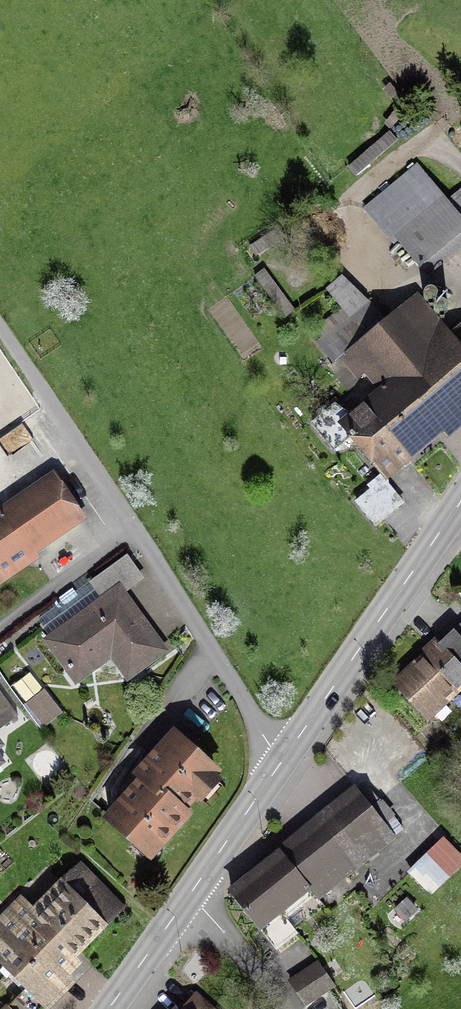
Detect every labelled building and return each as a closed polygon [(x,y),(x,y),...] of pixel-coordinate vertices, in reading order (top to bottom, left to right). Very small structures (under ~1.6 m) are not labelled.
[(371,209),(423,271),(460,240),(460,223),(417,170),(371,209)] [(278,241),(273,232),(244,249),(249,258),(278,241)] [(265,268),(255,274),(283,316),(293,310),(265,268)] [(416,295),(342,356),(359,376),(365,371),(393,406),(388,410),(385,406),(373,416),(372,414),(370,415),(362,406),(345,421),(332,406),(310,425),(332,450),(347,437),(380,477),(404,458),(405,459),(407,458),(404,454),(437,427),(433,423),(460,400),(460,329),(451,338),(416,295)] [(50,477),(0,512),(0,572),(79,519),(50,477)] [(126,676),(160,651),(116,591),(46,642),(68,671),(104,645),(126,676)] [(451,633),(395,685),(421,713),(455,681),(460,688),(460,644),(451,633)] [(16,717),(0,695),(0,728),(16,717)] [(195,751),(189,751),(173,736),(146,766),(148,768),(139,777),(143,780),(108,819),(133,841),(135,838),(150,851),(183,814),(178,810),(212,772),(195,757),(195,751)] [(366,787),(357,794),(369,809),(377,802),(366,787)] [(369,809),(357,794),(355,792),(230,894),(274,950),(294,934),(276,911),(305,887),(315,899),(392,838),(369,809)] [(4,1008),(41,1008),(47,1003),(38,995),(60,973),(56,968),(101,923),(60,883),(48,895),(54,901),(36,919),(16,900),(0,917),(0,961),(26,986),(4,1008)] [(288,983),(303,1005),(331,986),(316,964),(288,983)] [(192,997),(181,1008),(205,1008),(192,997)]
